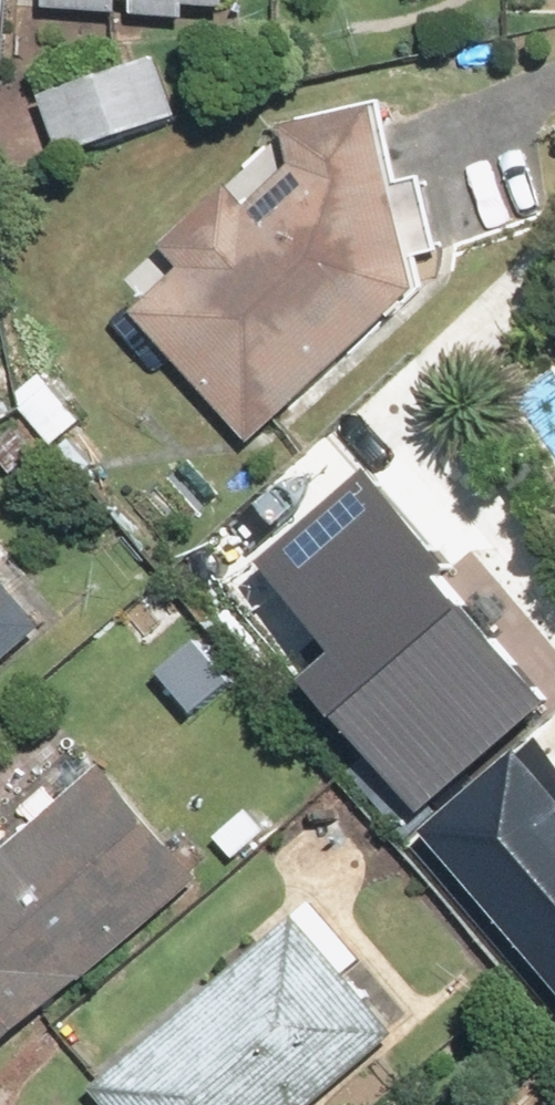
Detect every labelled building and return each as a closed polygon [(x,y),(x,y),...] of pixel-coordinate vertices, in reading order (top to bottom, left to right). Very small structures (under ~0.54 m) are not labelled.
[(9,82),(14,0),(0,0),(0,81),(9,82)] [(48,12),(191,20),(191,10),(237,13),(238,0),(49,0),(48,12)] [(179,62),(47,94),(62,162),(196,130),(179,62)] [(185,269),(135,311),(259,446),(425,295),(419,264),(448,255),(431,179),(405,185),(392,106),(293,134),(307,160),(257,208),(238,185),(164,247),(185,269)] [(321,675),(435,801),(554,694),(554,683),(454,572),(469,559),(377,458),(268,555),(351,647),(321,675)] [(0,539),(0,669),(65,612),(0,539)] [(427,830),(554,977),(554,739),(546,728),(427,830)] [(210,887),(112,762),(0,852),(0,1063),(210,887)] [(313,904),(100,1093),(110,1104),(331,1104),(435,1012),(383,951),(366,966),(313,904)]
